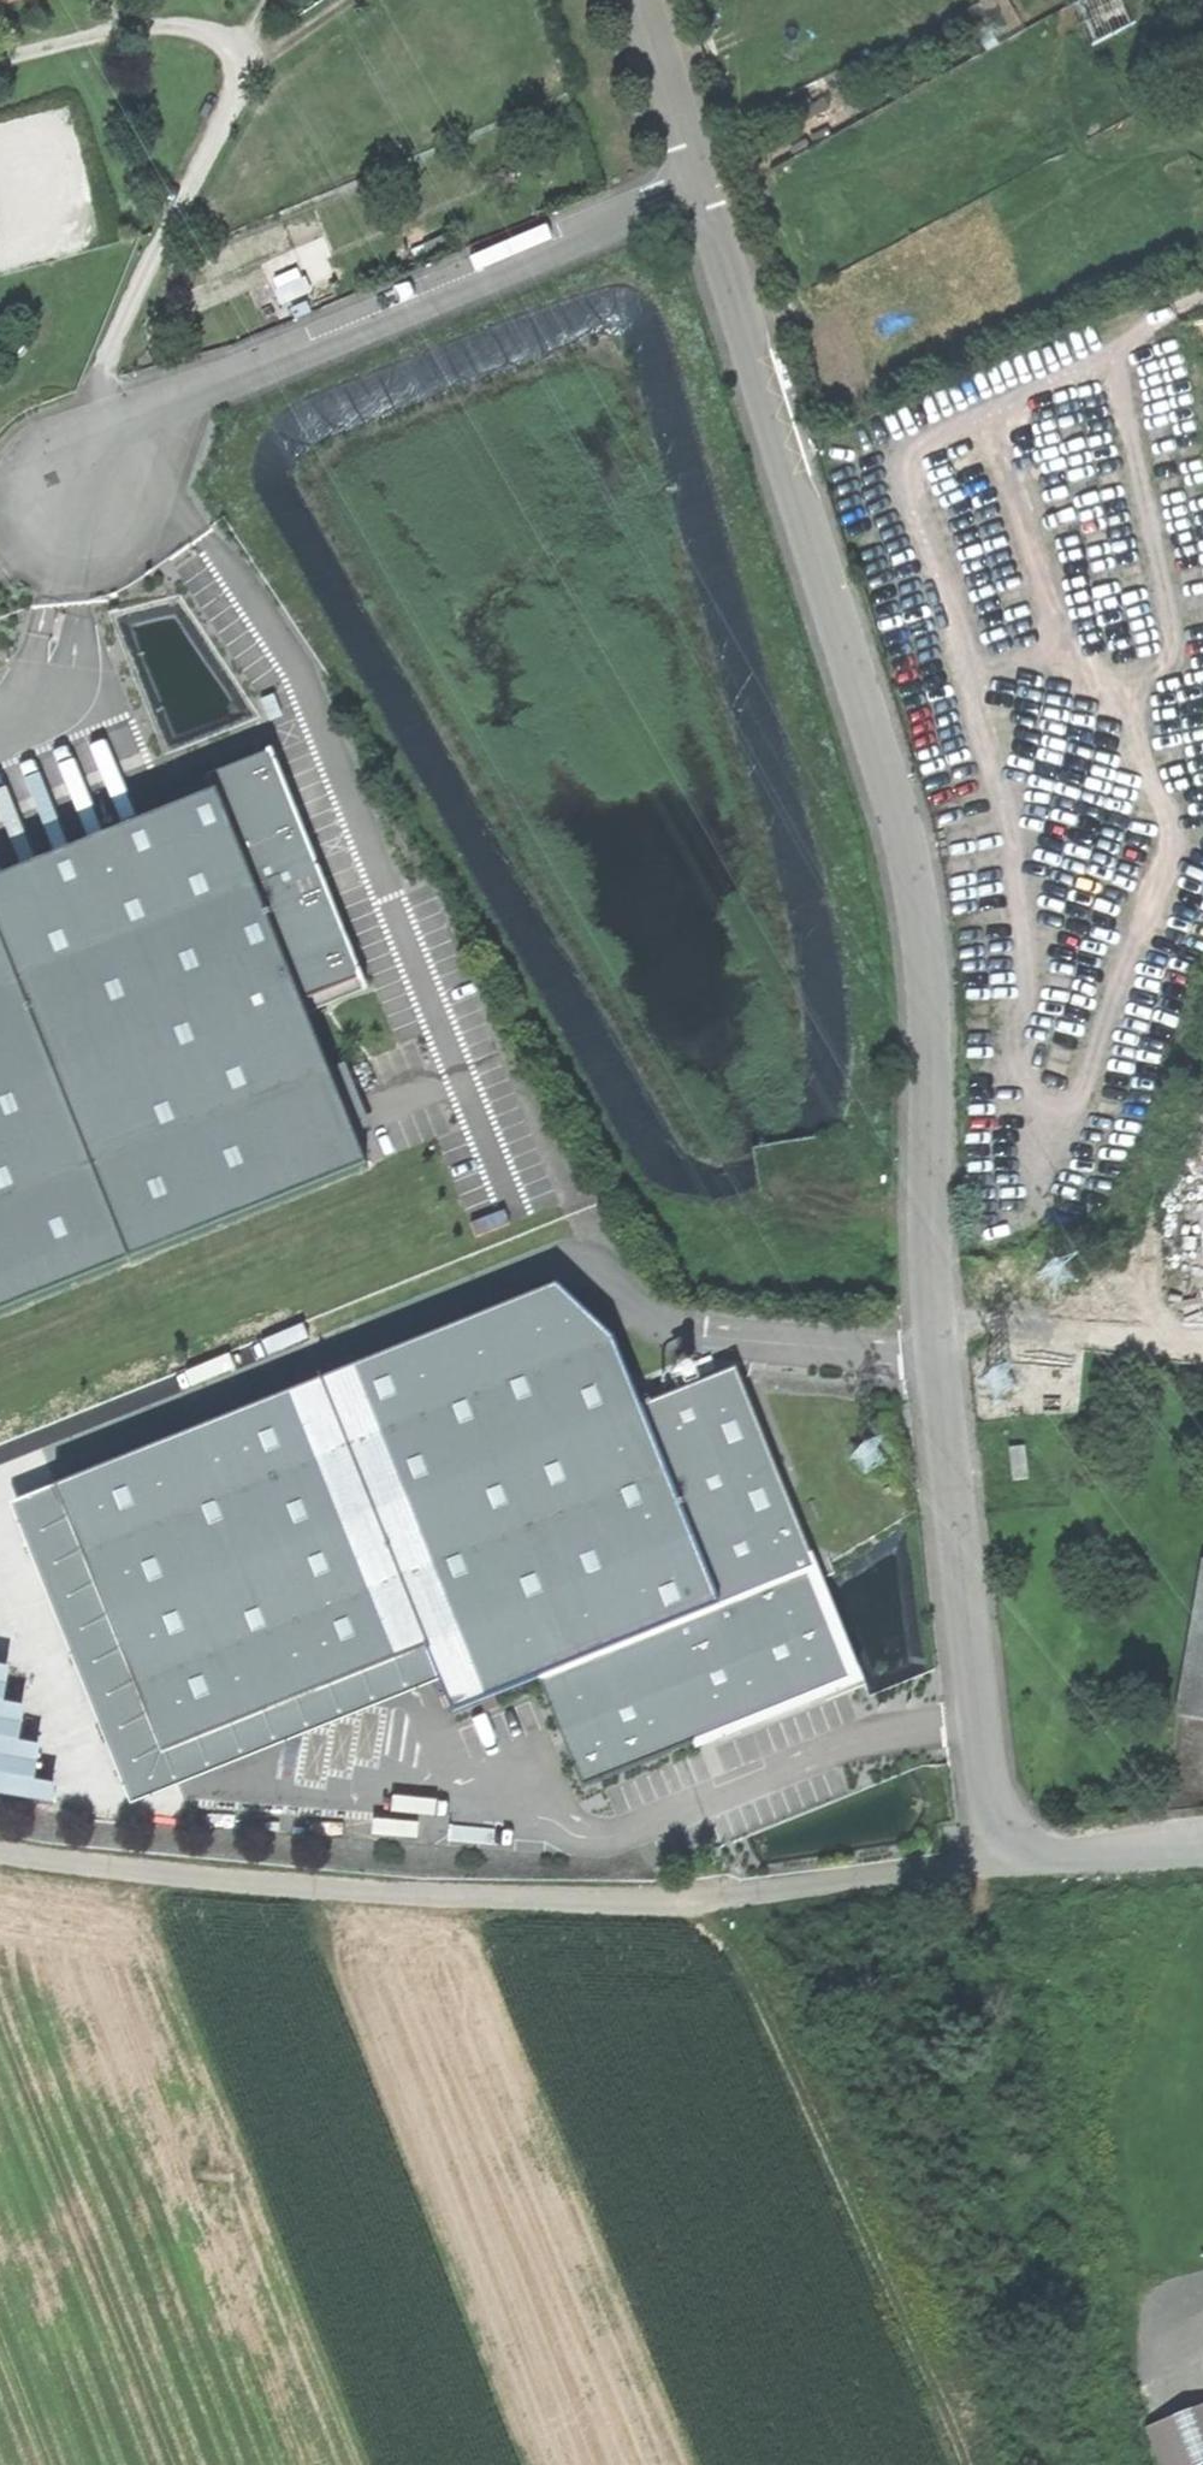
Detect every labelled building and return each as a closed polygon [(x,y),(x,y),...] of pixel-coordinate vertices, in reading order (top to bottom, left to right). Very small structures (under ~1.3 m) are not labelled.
[(263,284),(272,306),(301,293),(335,278),(326,257),(263,284)] [(308,311),(301,293),(272,306),(280,323),(308,311)] [(363,979),(272,753),(240,766),(209,779),(215,795),(0,881),(0,1314),(368,1167),(302,1003),(363,979)] [(446,1705),(538,1669),(581,1781),(841,1680),(800,1572),(817,1565),(740,1366),(636,1407),(611,1342),(547,1287),(318,1376),(319,1379),(4,1501),(118,1795),(433,1673),(446,1705)] [(1202,1715),(1202,1568),(1180,1711),(1202,1715)] [(46,1802),(0,1677),(0,1793),(46,1802)] [(1162,2464),(1202,2464),(1202,2404),(1147,2427),(1162,2464)]
